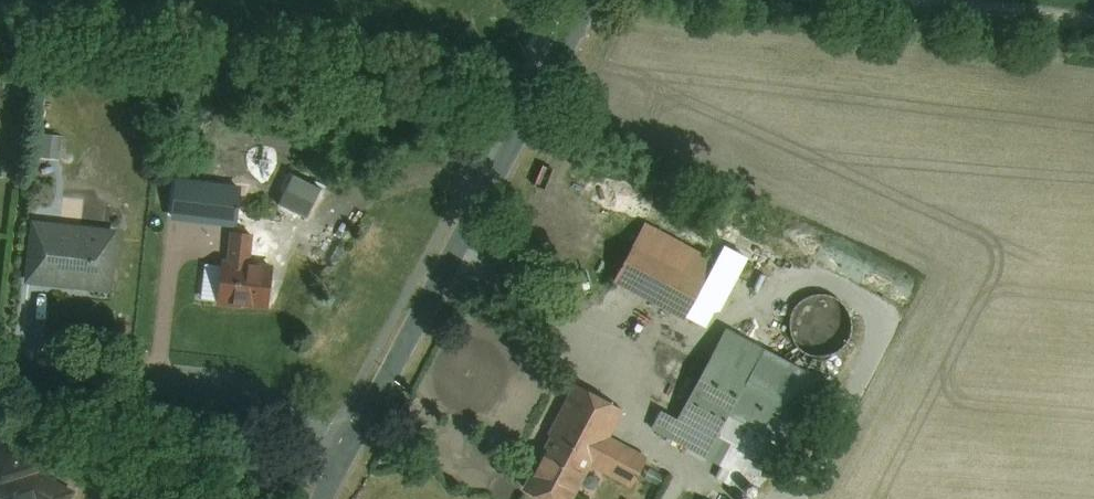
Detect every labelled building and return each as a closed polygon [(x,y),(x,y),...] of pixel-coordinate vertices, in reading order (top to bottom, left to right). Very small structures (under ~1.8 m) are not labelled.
[(62,135),(42,133),(40,156),(60,158),(62,135)] [(322,189),(295,175),(281,201),(308,216),(322,189)] [(242,185),(178,177),(173,218),(237,225),(242,185)] [(118,230),(32,221),(25,284),(112,292),(118,230)] [(623,259),(699,300),(719,262),(644,221),(623,259)] [(233,259),(224,258),(219,304),(271,309),(275,264),(252,262),(255,234),(236,232),(233,259)] [(800,348),(809,355),(821,358),(832,357),(843,353),(851,345),(856,336),(859,326),(858,315),(853,306),(846,298),(837,292),(827,290),(816,291),(805,296),(797,304),(792,315),(790,327),(793,338),(800,348)] [(725,324),(666,433),(760,484),(818,374),(725,324)] [(548,498),(573,498),(623,407),(576,383),(521,485),(548,498)] [(7,452),(0,464),(0,498),(43,498),(54,480),(7,452)] [(54,480),(43,498),(71,498),(75,492),(54,480)]
